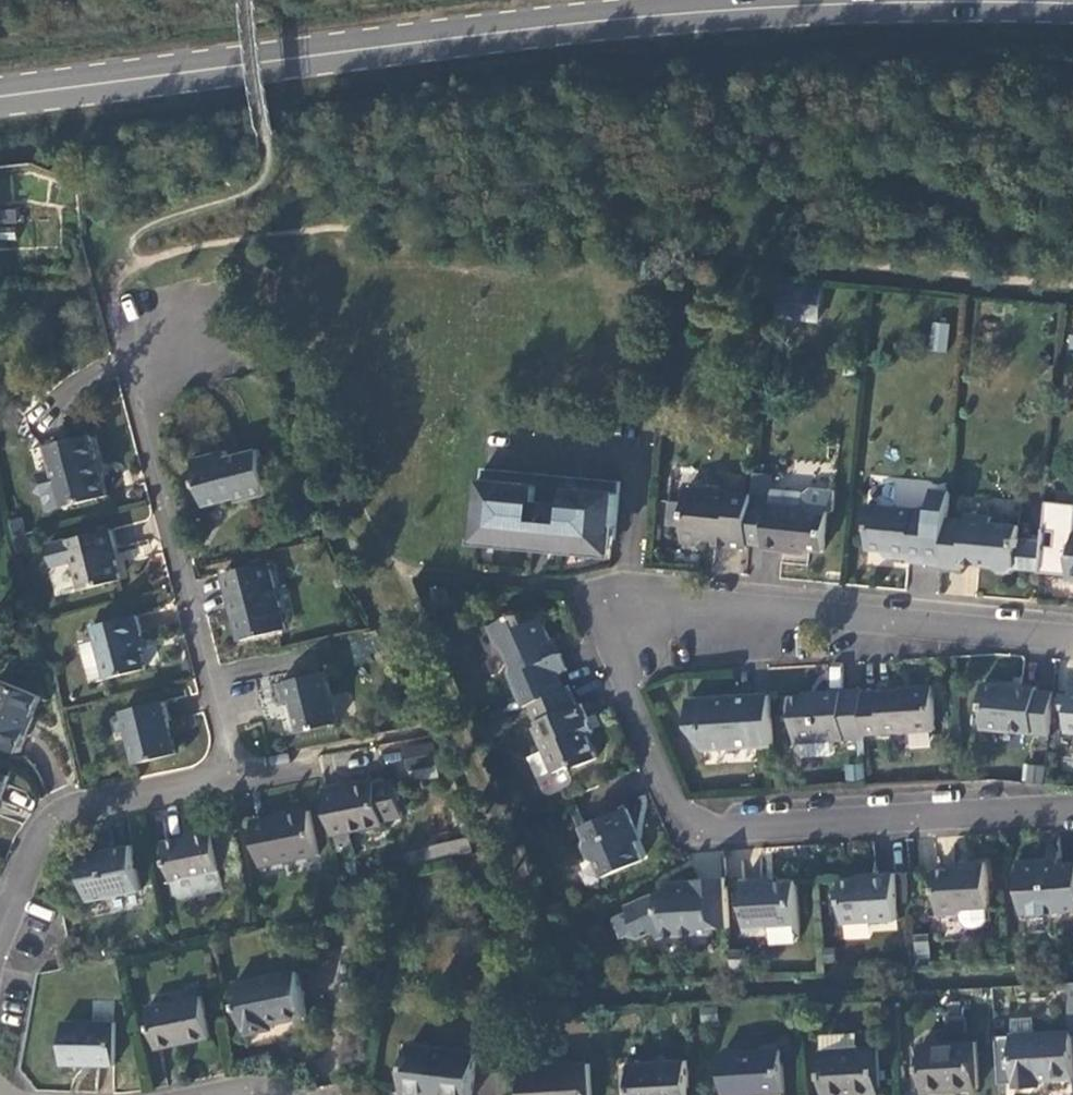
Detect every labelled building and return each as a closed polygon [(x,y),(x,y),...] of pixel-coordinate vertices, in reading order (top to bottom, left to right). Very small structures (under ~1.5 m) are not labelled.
[(816,323),(820,288),(779,284),(775,318),(816,323)] [(946,352),(949,324),(931,322),(928,351),(946,352)] [(92,434),(48,445),(54,469),(38,473),(34,480),(37,491),(44,495),(48,510),(110,495),(104,470),(102,470),(92,434)] [(228,448),(195,456),(206,504),(237,498),(241,490),(248,488),(249,494),(270,489),(258,446),(228,453),(228,448)] [(483,470),(478,542),(536,547),(537,540),(550,542),(550,549),(574,550),(574,548),(582,549),(614,541),(619,483),(483,470)] [(752,495),(748,542),(764,544),(764,550),(795,552),(795,549),(824,551),(827,511),(833,511),(834,491),(810,489),(804,494),(803,507),(768,505),(771,475),(754,473),(752,495)] [(716,540),(748,542),(752,495),(687,490),(686,504),(670,503),(667,529),(683,531),(682,538),(701,540),(706,534),(715,535),(716,540)] [(906,560),(943,563),(947,521),(949,493),(932,492),(930,513),(867,507),(865,520),(869,527),(868,549),(887,551),(889,556),(906,557),(906,560)] [(1015,571),(1040,573),(1043,543),(1018,540),(1019,527),(991,525),(991,519),(966,517),(965,523),(947,521),(943,563),(943,567),(964,569),(964,566),(992,569),(997,574),(1009,576),(1015,571)] [(112,526),(49,542),(54,563),(75,558),(82,587),(122,577),(115,546),(117,546),(112,526)] [(537,540),(536,547),(550,549),(550,542),(537,540)] [(284,627),(267,559),(224,571),(240,637),(284,627)] [(146,667),(141,645),(139,635),(142,634),(137,613),(94,625),(108,676),(146,667)] [(509,671),(524,706),(529,704),(566,689),(561,674),(570,670),(562,654),(557,653),(543,618),(522,626),(517,614),(490,625),(499,645),(505,646),(512,665),(509,671)] [(340,723),(328,670),(289,680),(289,682),(280,685),(285,704),(293,702),(302,732),(340,723)] [(41,696),(0,679),(0,745),(19,752),(41,696)] [(1049,737),(1053,694),(1035,691),(1035,689),(983,683),(981,702),(983,703),(981,730),(1049,737)] [(862,694),(865,734),(935,731),(932,686),(910,687),(910,692),(862,694)] [(578,706),(571,687),(566,689),(529,704),(538,724),(534,727),(552,770),(572,764),(576,766),(596,757),(587,734),(594,732),(582,705),(578,706)] [(862,694),(862,690),(820,692),(820,696),(786,698),(787,716),(794,723),(797,742),(865,739),(865,734),(862,694)] [(702,750),(772,747),(769,699),(688,703),(689,730),(702,729),(702,750)] [(177,754),(165,701),(124,709),(136,763),(177,754)] [(689,730),(702,750),(702,729),(689,730)] [(434,742),(407,748),(411,768),(438,763),(434,742)] [(1041,783),(1042,766),(1023,764),(1021,781),(1041,783)] [(325,790),(334,836),(339,836),(354,833),(387,825),(386,822),(407,818),(399,781),(378,786),(377,783),(358,787),(344,790),(343,786),(325,790)] [(643,863),(635,844),(631,833),(633,827),(626,809),(581,828),(586,840),(583,843),(590,861),(596,864),(601,879),(643,863)] [(321,856),(312,810),(276,817),(275,815),(255,820),(264,867),(321,856)] [(182,900),(226,891),(221,870),(219,857),(239,854),(234,826),(215,830),(214,828),(194,832),(195,836),(165,843),(175,895),(182,900)] [(631,833),(635,844),(639,842),(633,827),(631,833)] [(354,833),(339,836),(343,852),(357,849),(354,833)] [(430,865),(452,860),(448,842),(426,848),(430,865)] [(140,890),(131,846),(81,857),(90,900),(140,890)] [(239,854),(219,857),(221,870),(241,865),(239,854)] [(1057,862),(1051,863),(1050,857),(1021,860),(1024,914),(1072,911),(1072,863),(1057,865),(1057,862)] [(940,915),(962,914),(963,922),(968,927),(973,928),(979,928),(984,926),(988,920),(987,908),(990,908),(987,861),(967,862),(968,866),(937,869),(940,915)] [(899,919),(894,873),(873,874),(874,878),(842,881),(844,922),(899,919)] [(799,924),(796,879),(766,882),(766,879),(743,880),(746,932),(764,932),(768,926),(799,924)] [(728,909),(726,880),(693,881),(694,884),(668,885),(661,893),(625,906),(627,913),(614,918),(621,938),(637,933),(639,938),(656,932),(659,938),(712,936),(712,929),(712,909),(728,909)] [(712,929),(729,930),(728,909),(712,909),(712,929)] [(59,951),(61,970),(76,967),(72,947),(59,951)] [(297,971),(235,984),(245,1029),(247,1028),(249,1033),(274,1029),(273,1021),(283,1018),(284,1021),(306,1017),(297,971)] [(202,998),(149,1008),(158,1048),(211,1037),(202,998)] [(1015,1035),(1035,1033),(1033,1018),(1013,1019),(1015,1035)] [(116,1022),(63,1021),(63,1064),(116,1064),(116,1022)] [(1070,1031),(1035,1033),(1015,1035),(1017,1087),(1042,1085),(1041,1079),(1072,1077),(1070,1031)] [(882,1094),(879,1048),(854,1050),(853,1037),(823,1040),(827,1094),(862,1094),(882,1094)] [(976,1042),(921,1045),(925,1092),(978,1088),(976,1042)] [(476,1053),(410,1046),(404,1092),(429,1094),(472,1094),(476,1053)] [(723,1053),(725,1094),(733,1094),(759,1093),(759,1094),(785,1094),(782,1048),(723,1053)] [(631,1068),(633,1090),(633,1094),(690,1094),(688,1060),(631,1063),(631,1068)] [(589,1064),(524,1068),(526,1094),(591,1094),(589,1064)] [(633,1090),(631,1068),(624,1069),(625,1090),(633,1090)]
